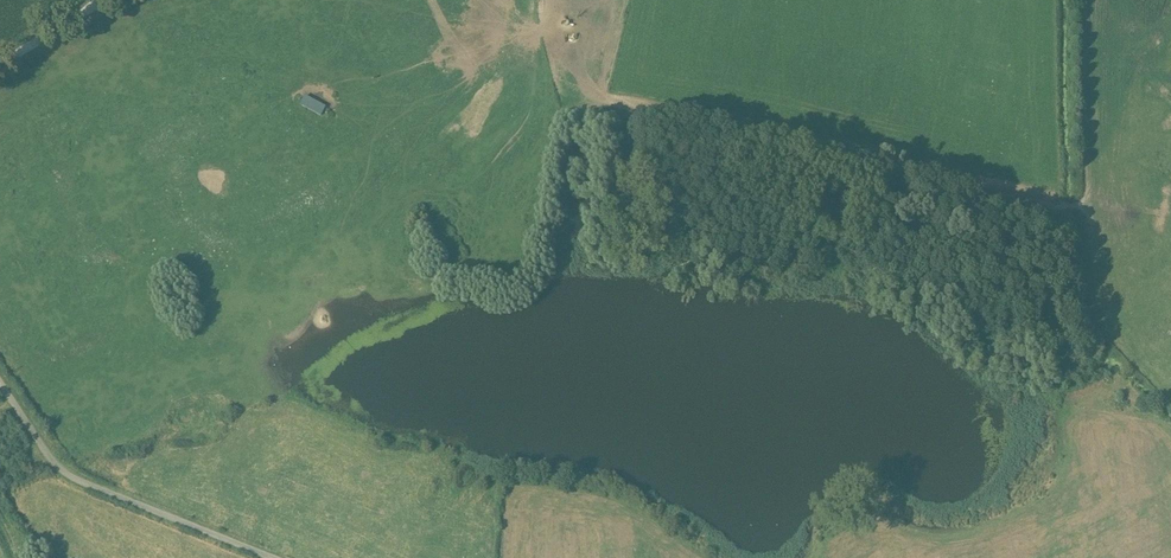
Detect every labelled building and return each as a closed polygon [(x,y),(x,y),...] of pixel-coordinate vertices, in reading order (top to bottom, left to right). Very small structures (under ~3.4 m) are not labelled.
[(300,105),(321,116),(326,107),(305,96),(300,105)]
